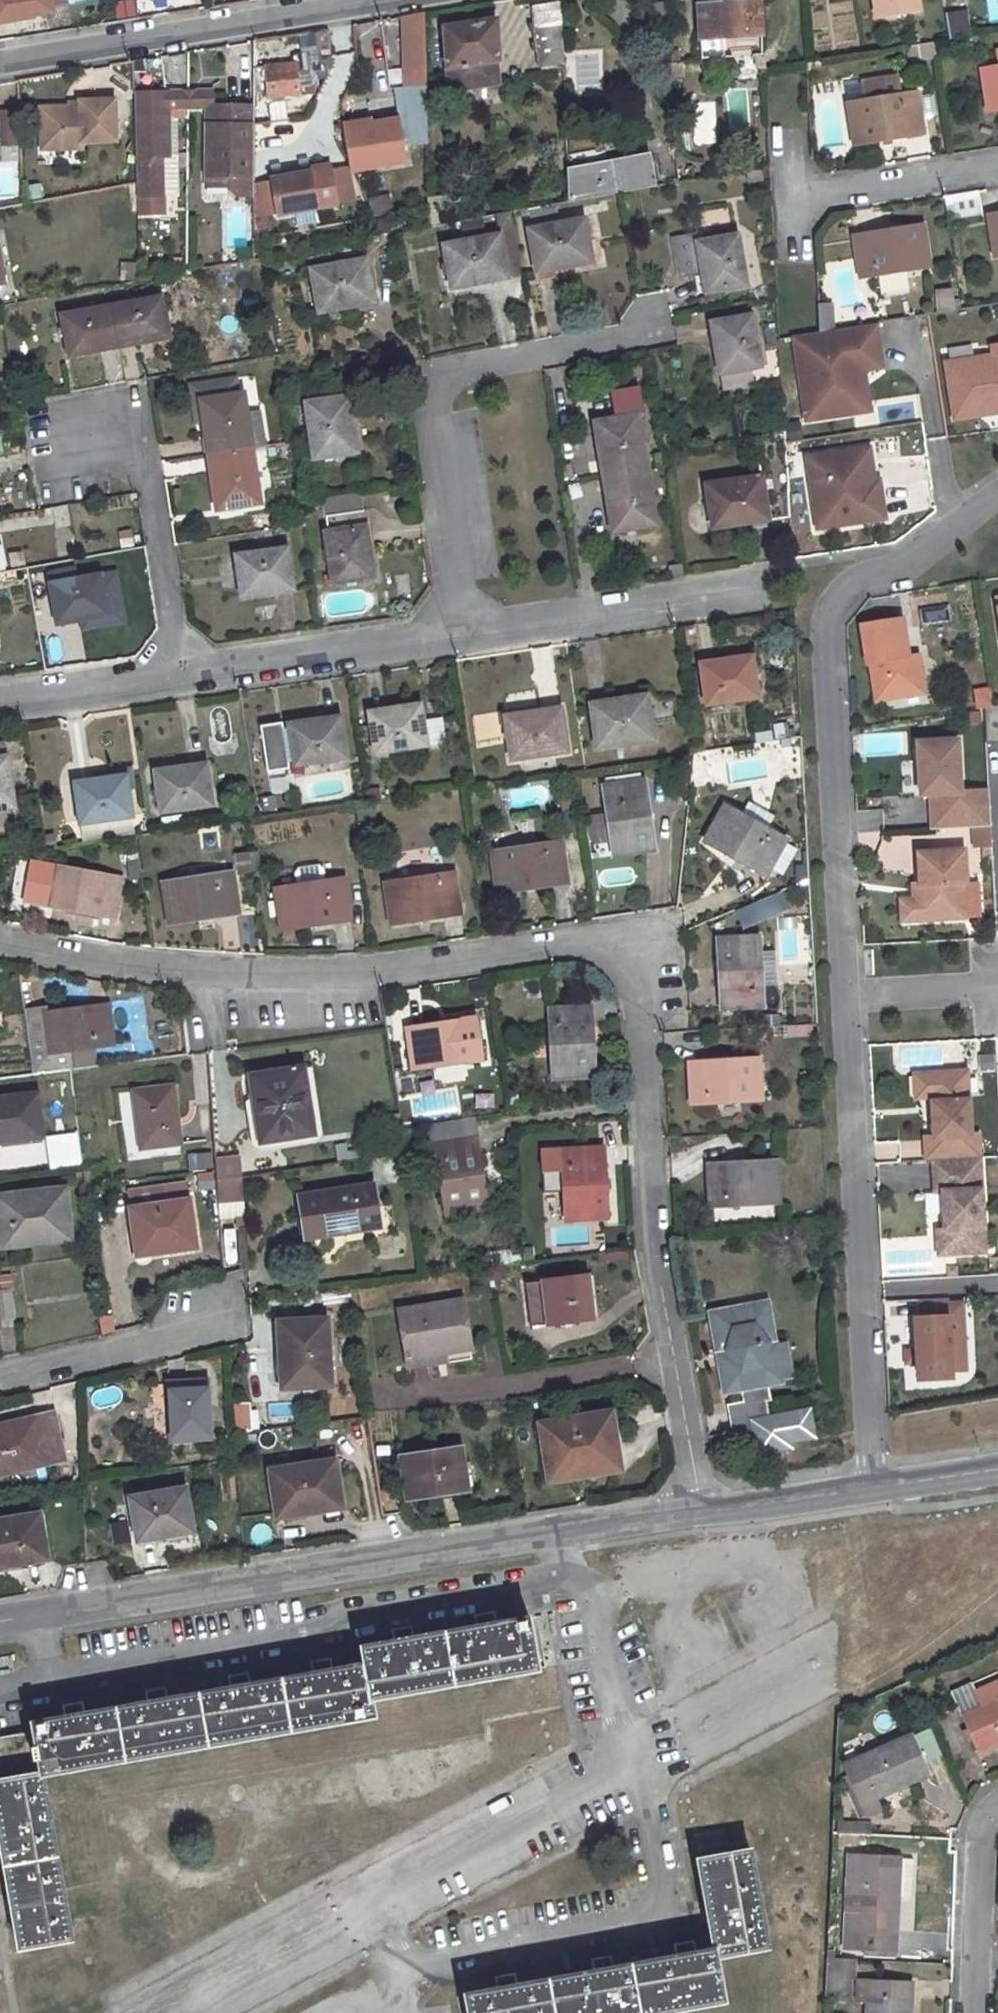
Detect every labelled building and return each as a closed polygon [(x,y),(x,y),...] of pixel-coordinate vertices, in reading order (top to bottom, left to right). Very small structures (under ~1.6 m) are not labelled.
[(34,14),(52,11),(50,0),(0,0),(0,20),(34,14)] [(877,18),(919,12),(917,0),(874,0),(877,18)] [(114,2),(115,19),(135,17),(134,1),(114,2)] [(562,1),(532,6),(539,67),(563,63),(562,1)] [(759,1),(719,4),(697,6),(701,60),(763,56),(759,1)] [(663,3),(635,5),(637,33),(665,30),(663,3)] [(964,12),(945,15),(950,40),(969,37),(964,12)] [(424,14),(406,17),(408,85),(425,83),(424,14)] [(495,61),(493,41),(497,41),(495,20),(445,29),(450,90),(498,83),(495,61)] [(911,63),(936,57),(932,42),(907,48),(911,63)] [(678,62),(667,63),(668,76),(678,76),(678,62)] [(295,64),(265,67),(268,98),(299,95),(295,64)] [(981,69),(988,111),(997,109),(997,67),(981,69)] [(906,137),(905,135),(922,132),(916,93),(900,95),(897,77),(862,83),(865,100),(847,103),(853,144),(906,137)] [(196,93),(181,94),(181,108),(197,108),(196,93)] [(253,124),(253,107),(211,108),(211,93),(196,93),(197,108),(206,107),(206,177),(228,177),(228,188),(236,196),(253,196),(253,124)] [(134,95),(137,198),(161,197),(160,157),(167,157),(167,108),(181,108),(181,94),(134,95)] [(264,99),(253,100),(253,107),(253,124),(264,123),(264,99)] [(79,108),(53,109),(53,123),(40,124),(41,151),(81,150),(81,143),(115,142),(114,101),(79,103),(79,108)] [(53,123),(53,109),(39,110),(40,124),(53,123)] [(19,139),(17,112),(0,113),(2,140),(19,139)] [(399,119),(344,128),(351,170),(405,161),(399,119)] [(647,156),(567,171),(568,202),(652,187),(647,156)] [(329,169),(273,180),(278,214),(335,204),(329,169)] [(206,188),(228,188),(228,177),(206,177),(206,188)] [(442,196),(427,198),(428,227),(445,224),(442,196)] [(368,200),(370,217),(392,213),(389,197),(368,200)] [(511,212),(497,215),(500,234),(444,245),(453,288),(491,281),(491,277),(522,272),(511,212)] [(989,218),(995,256),(997,256),(997,216),(989,218)] [(486,231),(484,219),(462,223),(464,236),(486,231)] [(584,219),(529,229),(536,270),(553,266),(554,269),(592,262),(584,219)] [(922,225),(869,233),(869,236),(853,238),(859,278),(928,266),(922,225)] [(737,235),(697,242),(695,233),(672,237),(680,279),(702,275),(703,277),(705,276),(708,293),(747,286),(737,235)] [(366,259),(311,269),(319,312),(358,306),(357,302),(373,299),(366,259)] [(953,288),(934,290),(936,315),(955,313),(953,288)] [(162,296),(113,305),(119,344),(135,341),(136,344),(170,337),(162,296)] [(819,330),(834,328),(832,303),(817,304),(819,330)] [(102,350),(102,347),(119,344),(113,305),(61,316),(69,357),(102,350)] [(751,316),(713,323),(716,341),(714,342),(723,390),(747,385),(744,369),(760,366),(751,316)] [(877,325),(796,336),(807,419),(855,413),(851,387),(860,385),(858,370),(865,370),(883,367),(877,325)] [(946,363),(954,412),(997,405),(997,346),(993,346),(994,356),(946,363)] [(855,413),(871,411),(865,370),(858,370),(860,385),(851,387),(855,413)] [(647,470),(638,414),(643,414),(639,388),(613,392),(617,418),(595,421),(601,460),(603,459),(606,477),(647,470)] [(243,392),(199,398),(205,437),(208,436),(210,454),(251,448),(243,392)] [(346,396),(306,403),(314,458),(356,451),(351,413),(349,414),(346,396)] [(955,416),(997,410),(997,405),(954,412),(955,416)] [(759,476),(705,485),(713,528),(752,522),(751,519),(768,516),(769,520),(789,518),(785,431),(753,437),(759,476)] [(213,471),(210,471),(216,509),(260,503),(251,448),(210,454),(213,471)] [(876,481),(872,448),(856,450),(859,471),(869,469),(871,482),(876,481)] [(856,450),(809,457),(819,528),(887,519),(881,481),(876,481),(871,482),(869,469),(859,471),(856,450)] [(579,463),(581,477),(600,474),(597,459),(579,463)] [(647,470),(606,477),(609,493),(606,494),(613,533),(656,525),(647,470)] [(357,492),(338,495),(342,515),(325,518),(327,532),(324,533),(333,585),(373,578),(365,527),(362,527),(357,492)] [(286,549),(236,556),(242,597),(276,592),(275,588),(292,586),(286,549)] [(98,575),(48,585),(55,623),(73,619),(73,622),(106,616),(98,575)] [(909,597),(914,624),(949,618),(944,591),(909,597)] [(871,687),(918,679),(912,642),(902,643),(895,606),(855,613),(862,651),(864,651),(871,687)] [(718,662),(700,665),(706,705),(757,697),(751,656),(717,660),(718,662)] [(991,689),(972,689),(972,707),(991,707),(991,689)] [(645,695),(608,700),(608,703),(590,706),(596,746),(652,739),(645,695)] [(419,704),(384,709),(386,712),(368,715),(374,754),(425,746),(419,704)] [(542,710),(504,716),(511,760),(566,750),(560,710),(543,712),(542,710)] [(322,719),(288,724),(294,765),(344,758),(338,720),(322,722),(322,719)] [(960,780),(957,728),(917,730),(919,784),(930,783),(931,818),(993,815),(991,794),(973,795),(972,780),(960,780)] [(7,831),(3,809),(14,807),(7,757),(0,758),(0,832),(7,831)] [(188,766),(154,770),(160,812),(211,804),(206,766),(188,768),(188,766)] [(91,782),(74,785),(80,824),(131,816),(124,776),(91,780),(91,782)] [(973,795),(991,794),(990,779),(972,780),(973,795)] [(641,781),(602,786),(613,855),(654,850),(646,796),(643,797),(641,781)] [(724,805),(704,842),(751,867),(752,865),(766,874),(784,839),(724,805)] [(967,872),(965,840),(919,842),(920,874),(917,874),(919,888),(914,889),(915,905),(920,910),(966,908),(964,873),(967,872)] [(559,842),(490,852),(496,893),(549,885),(549,882),(566,880),(559,842)] [(786,844),(774,868),(784,873),(796,849),(786,844)] [(257,873),(256,852),(235,854),(236,875),(257,873)] [(34,903),(50,906),(97,915),(98,911),(114,914),(120,878),(58,866),(55,884),(39,881),(34,903)] [(231,872),(161,883),(168,923),(220,915),(220,913),(237,911),(231,872)] [(454,872),(384,883),(391,923),(443,917),(442,914),(460,911),(454,872)] [(333,922),(333,919),(349,916),(342,878),(273,889),(280,929),(333,922)] [(914,889),(901,889),(902,911),(920,910),(915,905),(914,889)] [(734,908),(740,927),(787,913),(781,894),(734,908)] [(758,937),(717,939),(720,993),(723,992),(725,1008),(763,1006),(758,937)] [(69,1049),(113,1044),(108,1009),(92,1011),(91,1006),(46,1012),(45,1007),(24,1010),(33,1074),(72,1068),(69,1049)] [(588,1006),(549,1008),(553,1078),(594,1076),(592,1023),(588,1023),(588,1006)] [(423,1028),(407,1030),(413,1069),(483,1059),(476,1017),(423,1025),(423,1028)] [(705,1065),(689,1065),(691,1104),(760,1099),(758,1058),(705,1061),(705,1065)] [(925,1138),(925,1156),(933,1155),(980,1153),(979,1129),(971,1130),(967,1066),(930,1068),(924,1074),(925,1086),(931,1092),(933,1132),(930,1132),(925,1138)] [(302,1068),(251,1076),(261,1140),(312,1133),(302,1068)] [(930,1068),(914,1069),(915,1093),(931,1092),(925,1086),(924,1074),(930,1068)] [(173,1086),(135,1091),(141,1147),(181,1143),(173,1086)] [(0,1098),(0,1142),(41,1136),(36,1093),(0,1098)] [(470,1119),(433,1124),(436,1145),(473,1139),(470,1119)] [(473,1139),(436,1145),(446,1213),(486,1207),(480,1155),(476,1155),(473,1139)] [(601,1148),(562,1151),(567,1220),(607,1217),(605,1165),(602,1165),(601,1148)] [(188,1154),(188,1169),(213,1168),(212,1153),(188,1154)] [(945,1250),(985,1247),(980,1153),(933,1155),(934,1188),(942,1187),(944,1225),(945,1250)] [(216,1202),(242,1200),(239,1156),(213,1158),(216,1202)] [(724,1167),(707,1167),(709,1206),(779,1202),(777,1161),(724,1164),(724,1167)] [(187,1183),(133,1190),(136,1206),(189,1199),(187,1183)] [(373,1184),(298,1197),(305,1239),(380,1226),(373,1184)] [(64,1187),(6,1196),(9,1223),(1,1225),(4,1246),(70,1238),(64,1187)] [(0,1196),(0,1215),(1,1225),(9,1223),(6,1196),(0,1196)] [(189,1199),(136,1206),(144,1254),(196,1247),(189,1199)] [(243,1218),(243,1203),(218,1203),(218,1218),(243,1218)] [(136,1206),(130,1207),(137,1255),(144,1254),(136,1206)] [(220,1254),(235,1256),(237,1226),(223,1225),(220,1254)] [(937,1225),(938,1250),(945,1250),(944,1225),(937,1225)] [(587,1275),(525,1282),(530,1326),(592,1317),(587,1275)] [(13,1318),(10,1289),(0,1290),(0,1319),(13,1318)] [(965,1368),(961,1301),(947,1302),(947,1296),(919,1297),(920,1316),(915,1316),(917,1345),(917,1357),(918,1377),(951,1376),(950,1369),(965,1368)] [(463,1301),(399,1311),(406,1356),(444,1350),(469,1346),(463,1301)] [(807,1411),(781,1415),(783,1423),(761,1426),(757,1402),(766,1401),(770,1400),(767,1382),(780,1380),(773,1345),(772,1337),(766,1338),(765,1327),(770,1326),(766,1302),(743,1306),(743,1309),(735,1310),(735,1308),(711,1313),(715,1337),(721,1335),(723,1346),(719,1346),(722,1365),(721,1365),(726,1390),(742,1387),(744,1402),(728,1405),(734,1432),(755,1428),(759,1451),(789,1444),(788,1439),(811,1435),(807,1411)] [(326,1319),(280,1322),(283,1361),(280,1362),(281,1386),(330,1384),(326,1319)] [(787,1343),(773,1345),(780,1380),(793,1378),(787,1343)] [(444,1350),(406,1356),(408,1369),(446,1363),(444,1350)] [(206,1381),(168,1382),(172,1439),(210,1437),(206,1381)] [(766,1401),(757,1402),(761,1426),(783,1423),(781,1415),(768,1417),(766,1401)] [(249,1405),(236,1405),(236,1431),(250,1431),(249,1405)] [(64,1459),(53,1412),(0,1425),(0,1474),(64,1459)] [(612,1413),(605,1414),(614,1468),(621,1467),(612,1413)] [(605,1414),(540,1424),(549,1479),(614,1468),(605,1414)] [(461,1447),(399,1456),(406,1498),(467,1489),(461,1447)] [(335,1461),(270,1471),(277,1516),(340,1507),(335,1461)] [(184,1487),(130,1497),(139,1539),(192,1530),(184,1487)] [(36,1534),(42,1533),(39,1514),(0,1520),(0,1566),(41,1560),(36,1534)] [(111,1525),(114,1544),(131,1541),(128,1522),(111,1525)] [(489,1614),(477,1616),(479,1627),(491,1625),(489,1614)] [(361,1648),(364,1665),(326,1671),(314,1674),(244,1686),(231,1688),(162,1700),(149,1702),(79,1714),(66,1717),(32,1723),(34,1733),(0,1739),(0,1773),(40,1766),(42,1773),(0,1781),(0,1839),(20,1948),(72,1939),(42,1775),(373,1716),(370,1699),(537,1669),(528,1618),(491,1625),(479,1627),(409,1640),(396,1642),(361,1648)] [(407,1629),(395,1631),(396,1642),(409,1640),(407,1629)] [(323,1659),(312,1662),(314,1674),(326,1671),(323,1659)] [(242,1674),(229,1677),(231,1688),(244,1686),(242,1674)] [(977,1754),(997,1744),(997,1698),(981,1705),(976,1693),(971,1683),(951,1692),(977,1754)] [(997,1698),(997,1684),(976,1693),(981,1705),(997,1698)] [(160,1688),(148,1691),(149,1702),(162,1700),(160,1688)] [(78,1703),(65,1705),(66,1717),(79,1714),(78,1703)] [(861,1771),(848,1776),(855,1791),(867,1816),(880,1811),(876,1799),(930,1775),(912,1735),(856,1761),(861,1771)] [(856,1761),(844,1766),(848,1776),(861,1771),(856,1761)] [(855,1791),(848,1794),(859,1820),(867,1816),(855,1791)] [(871,1846),(870,1820),(837,1822),(838,1848),(871,1846)] [(466,1995),(469,2012),(656,2012),(723,2001),(715,1958),(766,1948),(748,1849),(697,1859),(713,1949),(692,1953),(679,1955),(610,1968),(597,1970),(514,1986),(500,1988),(466,1995)] [(848,1909),(848,1931),(895,1933),(897,1892),(899,1863),(899,1857),(858,1855),(854,1908),(848,1909)] [(899,1863),(897,1892),(909,1893),(910,1864),(899,1863)] [(690,1941),(678,1943),(679,1955),(692,1953),(690,1941)] [(835,1944),(834,1958),(855,1959),(855,1944),(835,1944)] [(607,1956),(595,1959),(597,1970),(610,1968),(607,1956)] [(834,1958),(833,1975),(854,1976),(855,1959),(834,1958)] [(512,1974),(499,1977),(500,1988),(514,1986),(512,1974)] [(859,1999),(868,2000),(867,2012),(910,2012),(912,1982),(860,1980),(859,1999)]
